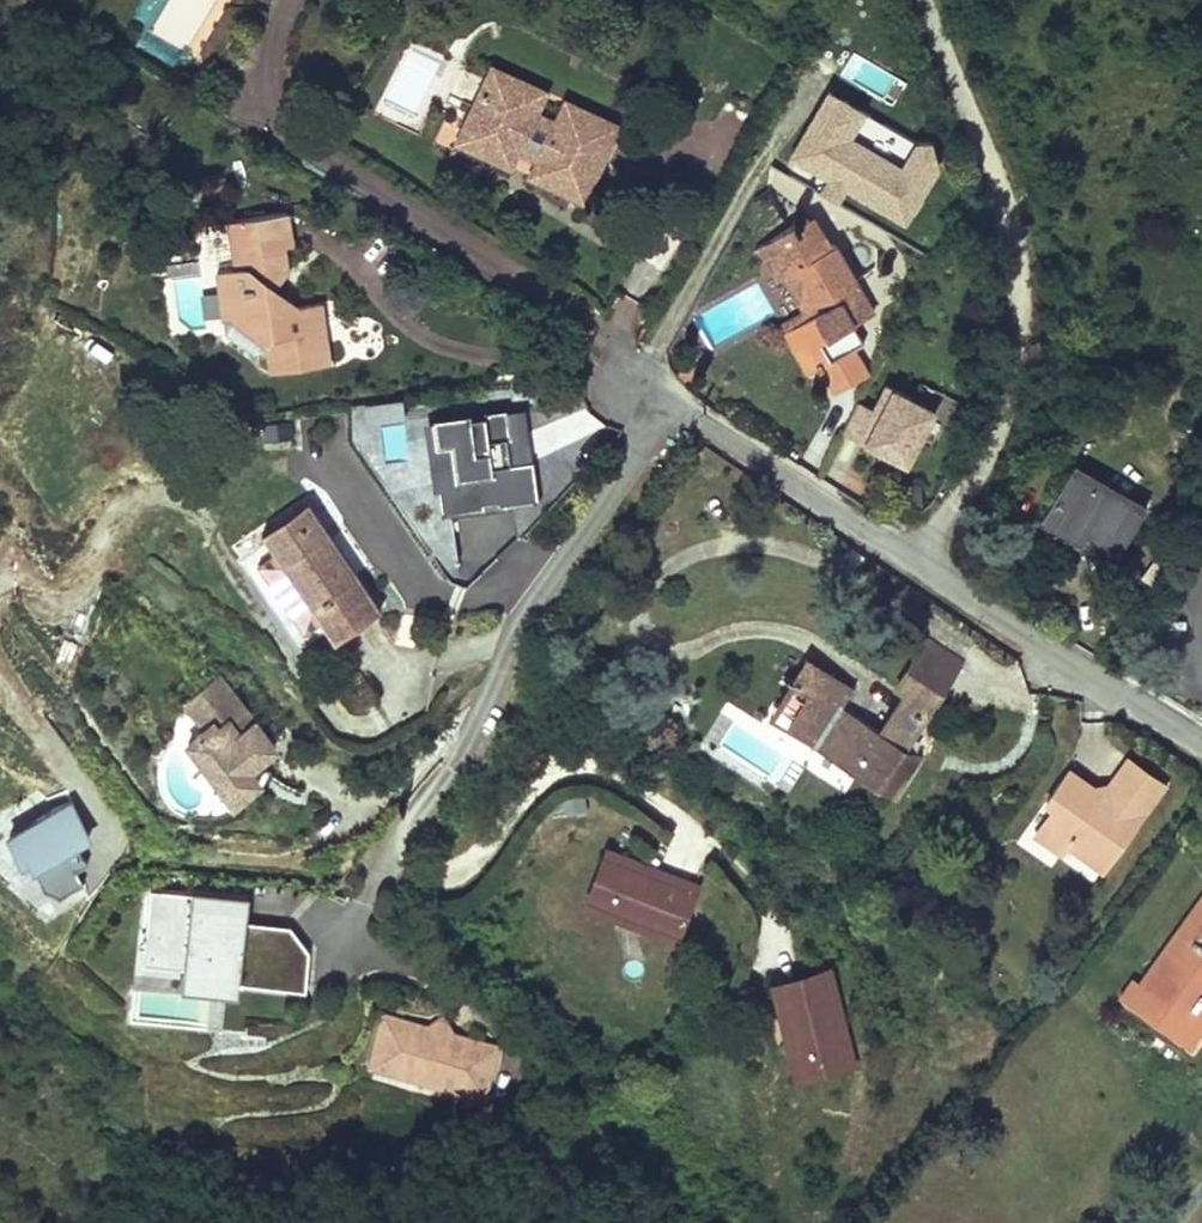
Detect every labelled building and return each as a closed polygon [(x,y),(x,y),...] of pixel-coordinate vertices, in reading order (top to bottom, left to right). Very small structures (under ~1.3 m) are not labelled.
[(253,6),(229,6),(200,55),(217,67),(253,6)] [(540,101),(544,91),(493,67),(488,77),(540,101)] [(541,155),(531,177),(570,195),(576,181),(590,188),(614,135),(562,111),(557,123),(534,113),(540,101),(488,77),(464,129),(477,135),(471,149),(510,166),(520,145),(541,155)] [(862,134),(858,132),(870,108),(826,86),(786,164),(907,225),(944,152),(871,116),(862,134)] [(619,126),(566,102),(562,111),(614,135),(619,126)] [(477,135),(464,129),(457,142),(471,149),(477,135)] [(590,188),(576,181),(570,195),(583,201),(590,188)] [(870,301),(837,244),(828,249),(809,217),(776,237),(787,255),(794,251),(801,264),(794,268),(817,312),(789,328),(811,372),(822,366),(855,347),(866,341),(856,323),(850,311),(870,301)] [(278,220),(222,230),(229,264),(234,263),(236,276),(231,277),(224,278),(227,296),(214,299),(219,326),(227,325),(261,351),(263,361),(268,383),(326,372),(322,349),(316,350),(314,338),(320,336),(315,310),(291,315),(269,299),(283,280),(277,255),(285,254),(278,220)] [(765,242),(783,275),(787,273),(794,268),(801,264),(794,251),(787,255),(776,237),(765,242)] [(805,309),(785,321),(789,328),(817,312),(794,268),(787,273),(805,309)] [(224,278),(211,281),(214,299),(227,296),(224,278)] [(712,350),(776,312),(757,281),(693,319),(712,350)] [(870,301),(850,311),(856,323),(876,311),(870,301)] [(227,325),(219,326),(223,344),(249,365),(263,361),(261,351),(227,325)] [(855,347),(822,366),(836,391),(868,372),(855,347)] [(873,406),(856,399),(841,434),(913,465),(939,404),(884,381),(873,406)] [(439,512),(539,498),(527,405),(426,418),(439,512)] [(1147,507),(1078,462),(1046,512),(1068,526),(1081,507),(1096,516),(1089,527),(1120,547),(1147,507)] [(308,502),(264,534),(337,639),(383,608),(308,502)] [(1081,507),(1068,526),(1083,536),(1089,527),(1096,516),(1081,507)] [(440,508),(417,519),(441,572),(465,561),(440,508)] [(1201,561),(1201,543),(1186,568),(1194,573),(1201,561)] [(1138,582),(1119,569),(1102,595),(1121,607),(1138,582)] [(810,661),(795,683),(813,695),(799,717),(823,733),(817,743),(898,795),(923,758),(906,747),(963,661),(932,640),(900,684),(909,691),(881,730),(845,707),(855,691),(810,661)] [(202,792),(222,815),(266,778),(257,768),(282,747),(219,672),(181,704),(201,728),(183,743),(215,780),(202,792)] [(1164,780),(1128,754),(1100,791),(1089,783),(1091,781),(1068,764),(1045,795),(1054,801),(1034,827),(1060,847),(1066,839),(1101,864),(1164,780)] [(92,877),(76,846),(93,837),(73,798),(12,829),(48,899),(92,877)] [(604,854),(602,860),(630,871),(632,865),(604,854)] [(602,860),(587,896),(672,930),(686,894),(658,883),(660,876),(632,865),(630,871),(602,860)] [(688,888),(660,876),(658,883),(686,894),(688,888)] [(138,980),(244,986),(248,895),(143,889),(138,980)] [(1137,981),(1179,1014),(1188,1001),(1192,1004),(1201,991),(1201,988),(1200,986),(1201,982),(1201,898),(1137,981)] [(247,986),(308,989),(311,929),(250,926),(247,986)] [(827,1001),(820,972),(814,974),(821,1003),(827,1001)] [(776,983),(799,1071),(843,1060),(827,1001),(821,1003),(814,974),(776,983)] [(422,1075),(429,1071),(480,1085),(491,1044),(451,1033),(442,1018),(427,1027),(386,1016),(375,1057),(403,1065),(407,1071),(422,1075)]
